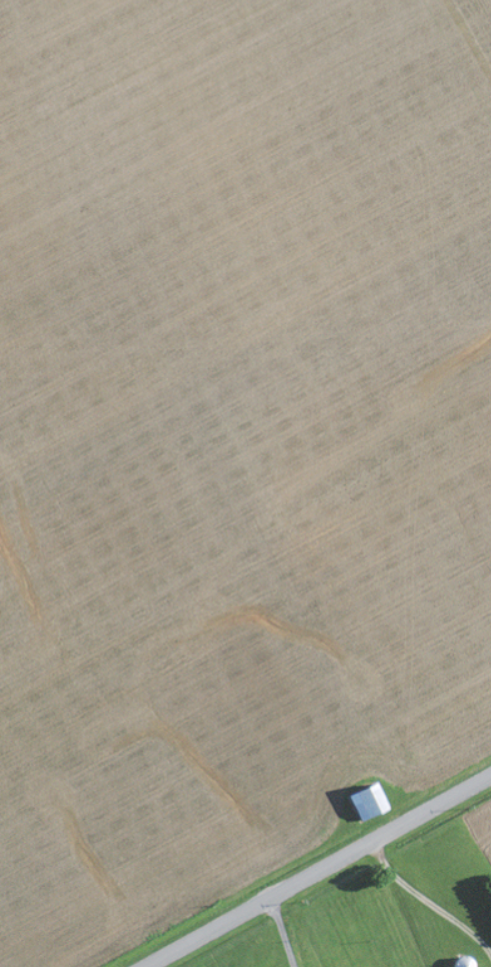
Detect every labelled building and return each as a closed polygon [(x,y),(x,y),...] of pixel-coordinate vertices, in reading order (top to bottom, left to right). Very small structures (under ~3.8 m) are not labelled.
[(354,796),(363,823),(394,813),(385,786),(354,796)]
